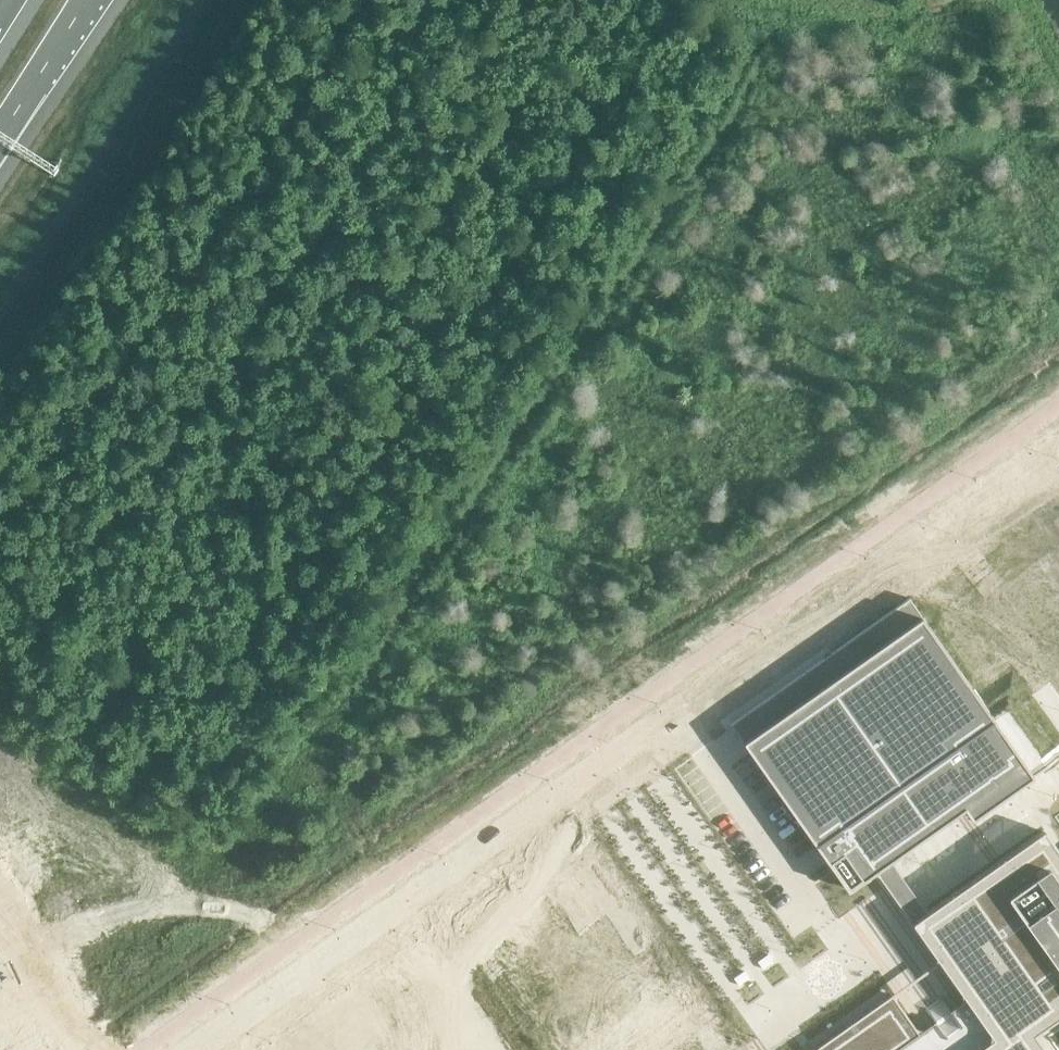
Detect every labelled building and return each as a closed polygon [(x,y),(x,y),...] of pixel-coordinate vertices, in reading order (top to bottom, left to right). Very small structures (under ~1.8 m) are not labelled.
[(730,723),(848,890),(965,807),(973,818),(1048,766),(1007,708),(994,718),(909,597),(730,723)] [(1046,831),(1045,830),(1044,830),(1043,830),(1042,830),(922,914),(922,915),(921,916),(921,917),(922,918),(974,993),(950,1009),(942,998),(934,1003),(926,1009),(934,1021),(919,1032),(893,995),(892,994),(891,994),(890,995),(813,1049),(812,1049),(1047,1049),(1035,1033),(1058,1016),(1058,850),(1046,831)]
